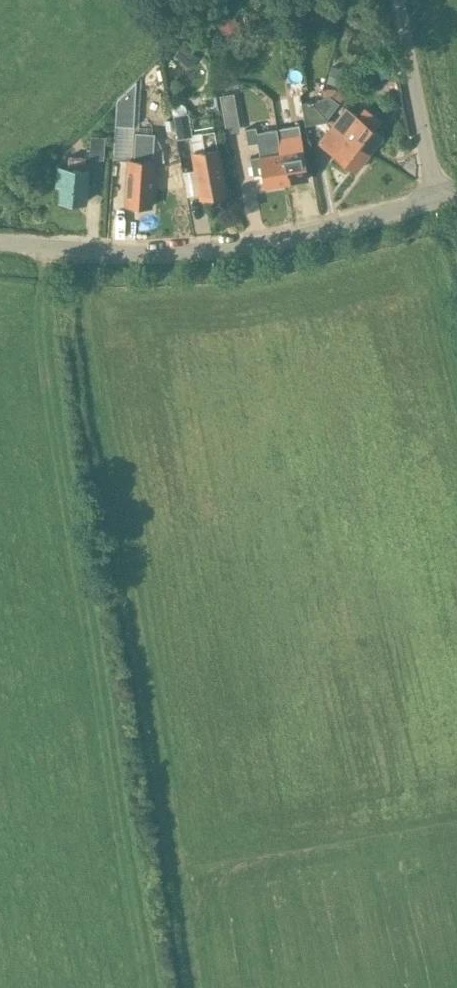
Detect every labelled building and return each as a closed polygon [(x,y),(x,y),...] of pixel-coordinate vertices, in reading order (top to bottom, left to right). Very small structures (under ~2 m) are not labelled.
[(236,13),(218,20),(225,39),(243,32),(236,13)] [(183,42),(173,53),(185,63),(194,52),(188,46),(185,43),(183,42)] [(331,67),(327,80),(342,85),(346,72),(331,67)] [(115,122),(115,124),(134,125),(135,113),(137,78),(117,98),(115,122)] [(235,88),(220,91),(223,108),(238,106),(235,88)] [(328,120),(329,120),(328,118),(340,102),(330,95),(319,98),(325,117),(328,120)] [(307,124),(328,120),(325,117),(319,98),(302,102),(307,124)] [(384,119),(367,106),(359,117),(346,107),(333,124),(370,152),(383,135),(376,130),(384,119)] [(193,135),(189,111),(174,114),(174,115),(175,125),(178,138),(190,136),(193,151),(192,151),(201,196),(227,191),(215,129),(201,131),(202,133),(193,135)] [(212,113),(193,115),(194,126),(213,124),(212,113)] [(357,170),(370,152),(333,124),(320,141),(357,170)] [(256,127),(247,128),(249,141),(258,140),(261,155),(252,157),(255,173),(264,172),(266,185),(287,182),(279,136),(277,127),(256,131),(256,127)] [(128,159),(125,204),(152,205),(155,160),(154,160),(153,160),(155,131),(136,129),(134,159),(128,158),(128,159)] [(300,132),(279,136),(287,182),(308,178),(300,132)] [(104,158),(106,136),(91,135),(90,157),(104,158)] [(59,167),(57,185),(61,185),(60,199),(87,201),(88,169),(86,169),(85,169),(68,167),(59,167)]
